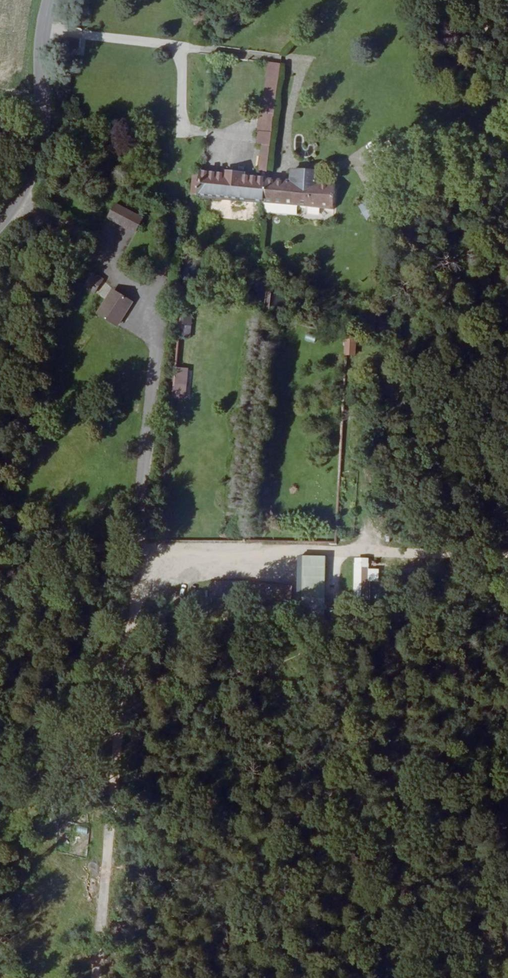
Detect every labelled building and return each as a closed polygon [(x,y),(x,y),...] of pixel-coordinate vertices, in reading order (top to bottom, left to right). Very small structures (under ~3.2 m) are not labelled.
[(256,180),(261,180),(279,64),(267,62),(255,144),(261,145),(256,180)] [(201,199),(261,203),(261,180),(256,180),(244,178),(244,175),(223,173),(223,176),(197,174),(194,194),(201,199)] [(292,176),(291,184),(320,187),(321,180),(292,176)] [(261,180),(261,203),(334,209),(336,189),(320,187),(291,184),(261,180)] [(133,217),(105,207),(100,221),(128,233),(133,217)] [(318,216),(319,210),(305,208),(304,214),(318,216)] [(102,280),(91,274),(85,285),(96,291),(102,280)] [(98,315),(118,327),(134,301),(113,289),(98,315)] [(181,310),(179,337),(191,338),(193,311),(181,310)] [(354,341),(344,340),(343,359),(353,359),(354,341)] [(175,367),(172,397),(185,398),(188,368),(175,367)] [(323,615),(325,556),(295,556),(295,560),(301,560),(300,615),(323,615)] [(354,558),(353,599),(369,600),(370,582),(378,583),(378,569),(367,569),(368,558),(354,558)] [(78,824),(76,833),(88,835),(90,827),(78,824)]
